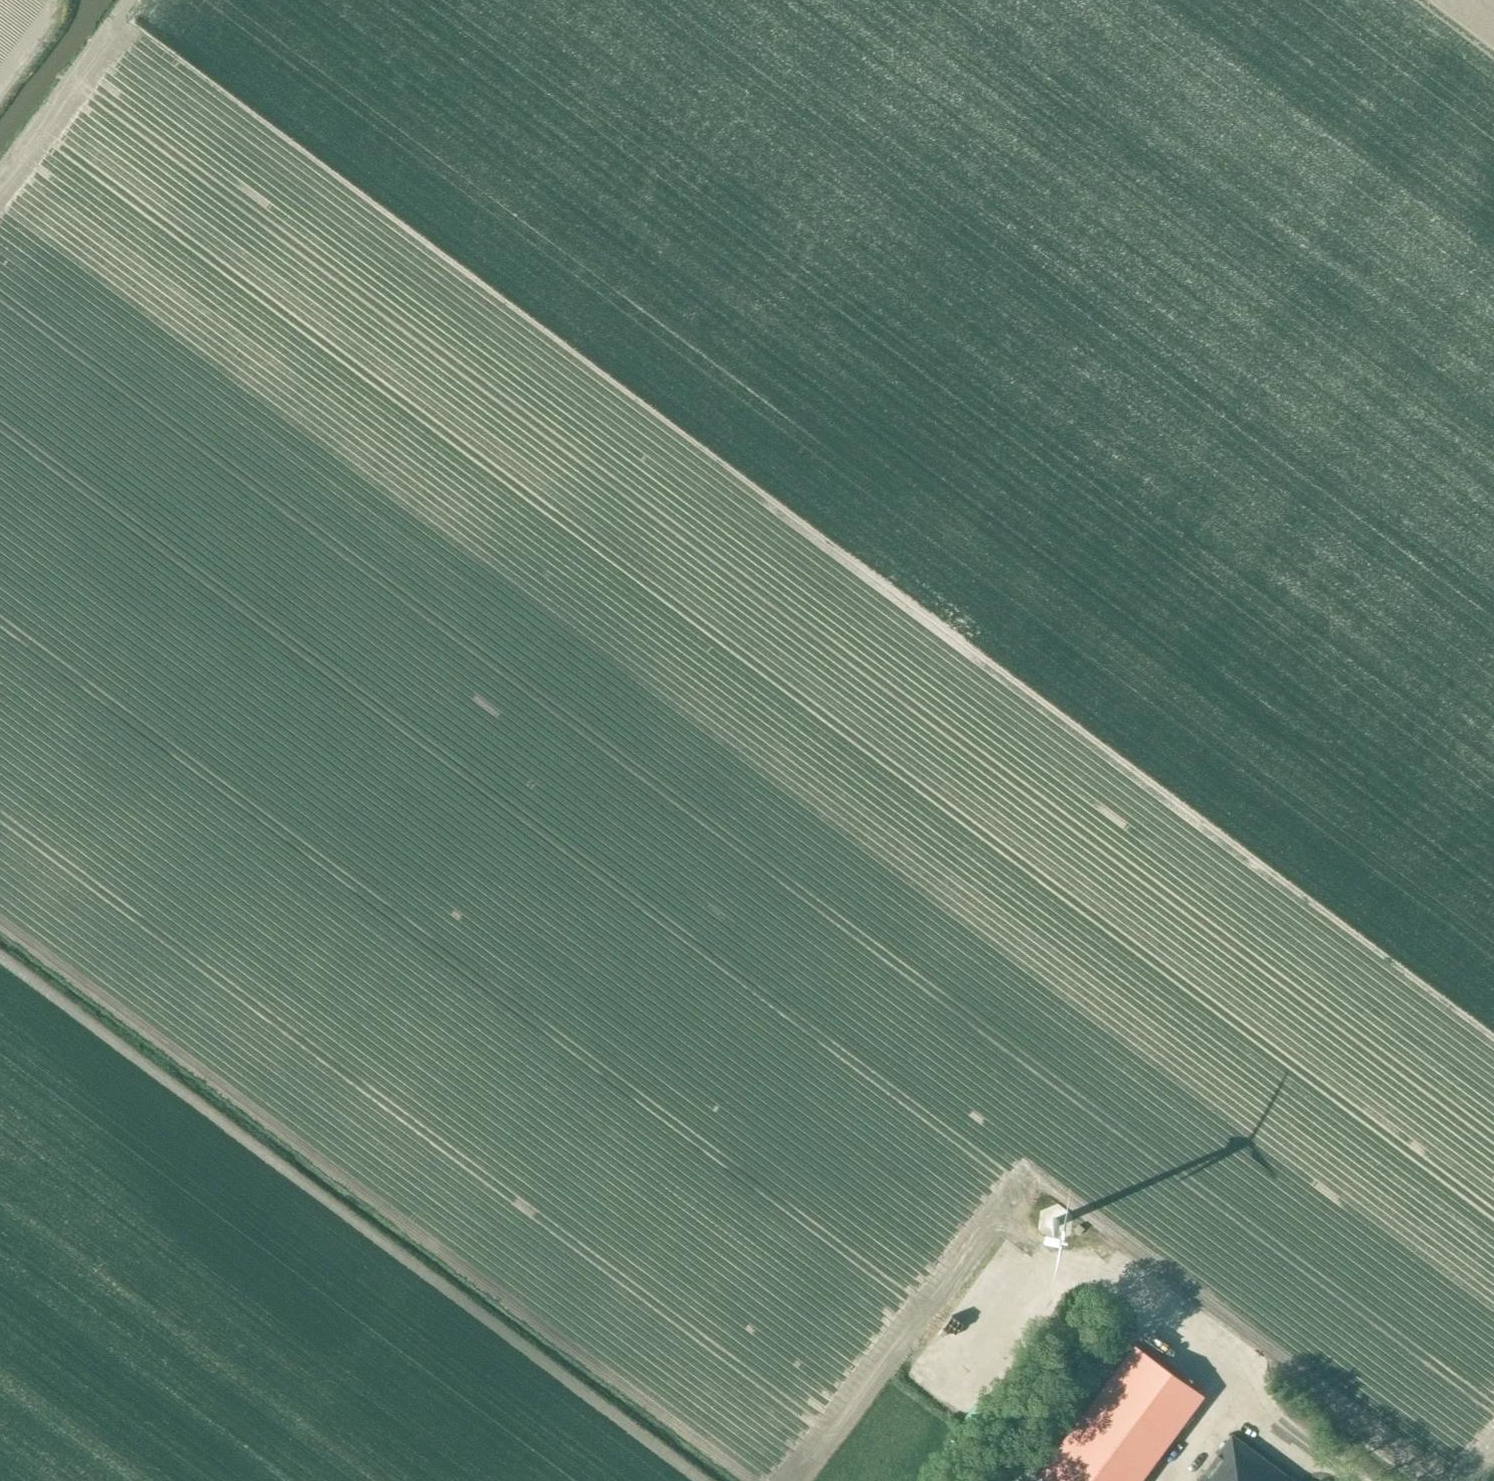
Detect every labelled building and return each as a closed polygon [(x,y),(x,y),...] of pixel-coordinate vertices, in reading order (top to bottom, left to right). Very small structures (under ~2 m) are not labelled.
[(1052,1229),(1053,1229),(1053,1230),(1054,1230),(1055,1230),(1056,1230),(1057,1230),(1058,1230),(1059,1230),(1060,1230),(1060,1229),(1061,1229),(1062,1228),(1062,1227),(1063,1226),(1063,1225),(1063,1224),(1063,1223),(1063,1222),(1063,1221),(1062,1221),(1062,1220),(1061,1219),(1060,1218),(1059,1218),(1059,1217),(1058,1217),(1057,1217),(1056,1217),(1055,1217),(1054,1217),(1054,1218),(1053,1218),(1052,1219),(1051,1219),(1051,1220),(1050,1221),(1050,1222),(1050,1223),(1050,1224),(1050,1225),(1050,1226),(1050,1227),(1051,1227),(1051,1228),(1052,1228),(1052,1229)] [(1205,1396),(1134,1344),(1035,1477),(1041,1480),(1142,1480),(1205,1396)] [(1291,1480),(1293,1479),(1231,1434),(1197,1480),(1292,1480),(1291,1480)]
